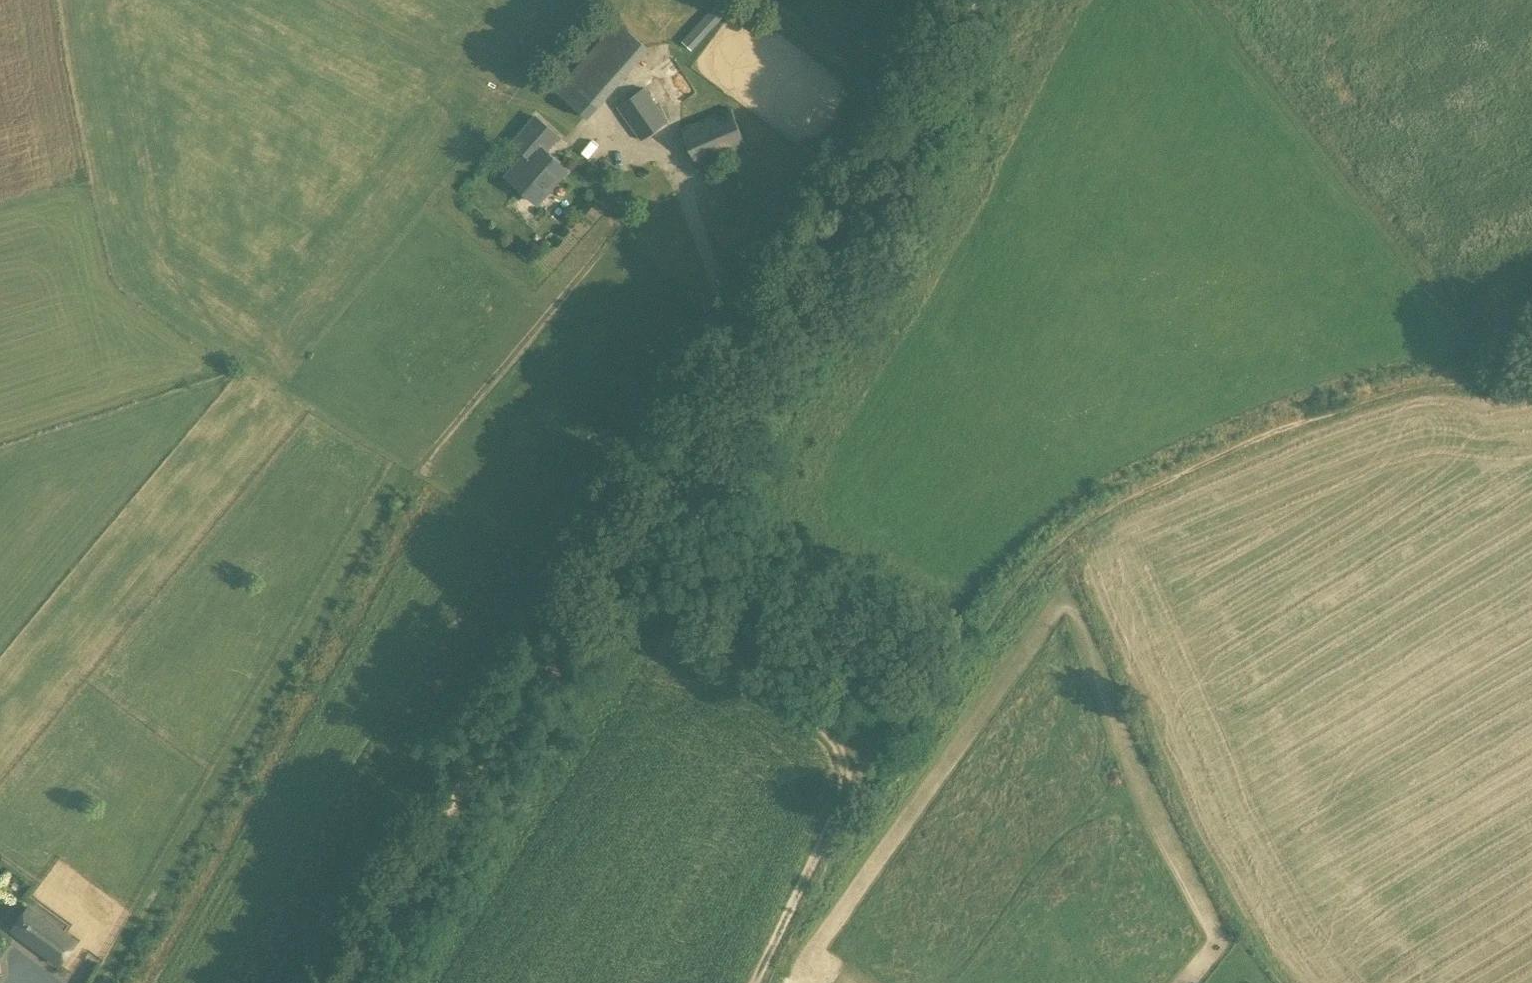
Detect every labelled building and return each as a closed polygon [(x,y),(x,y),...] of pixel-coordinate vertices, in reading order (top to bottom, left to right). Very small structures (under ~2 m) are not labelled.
[(690,50),(732,5),(726,0),(720,0),(681,41),(690,50)] [(616,19),(533,115),(565,143),(650,47),(616,19)] [(666,120),(645,88),(615,107),(639,139),(666,120)] [(745,145),(729,107),(679,128),(695,166),(745,145)] [(536,202),(566,168),(535,141),(505,175),(536,202)] [(19,937),(59,966),(60,964),(77,942),(37,912),(19,937)]
